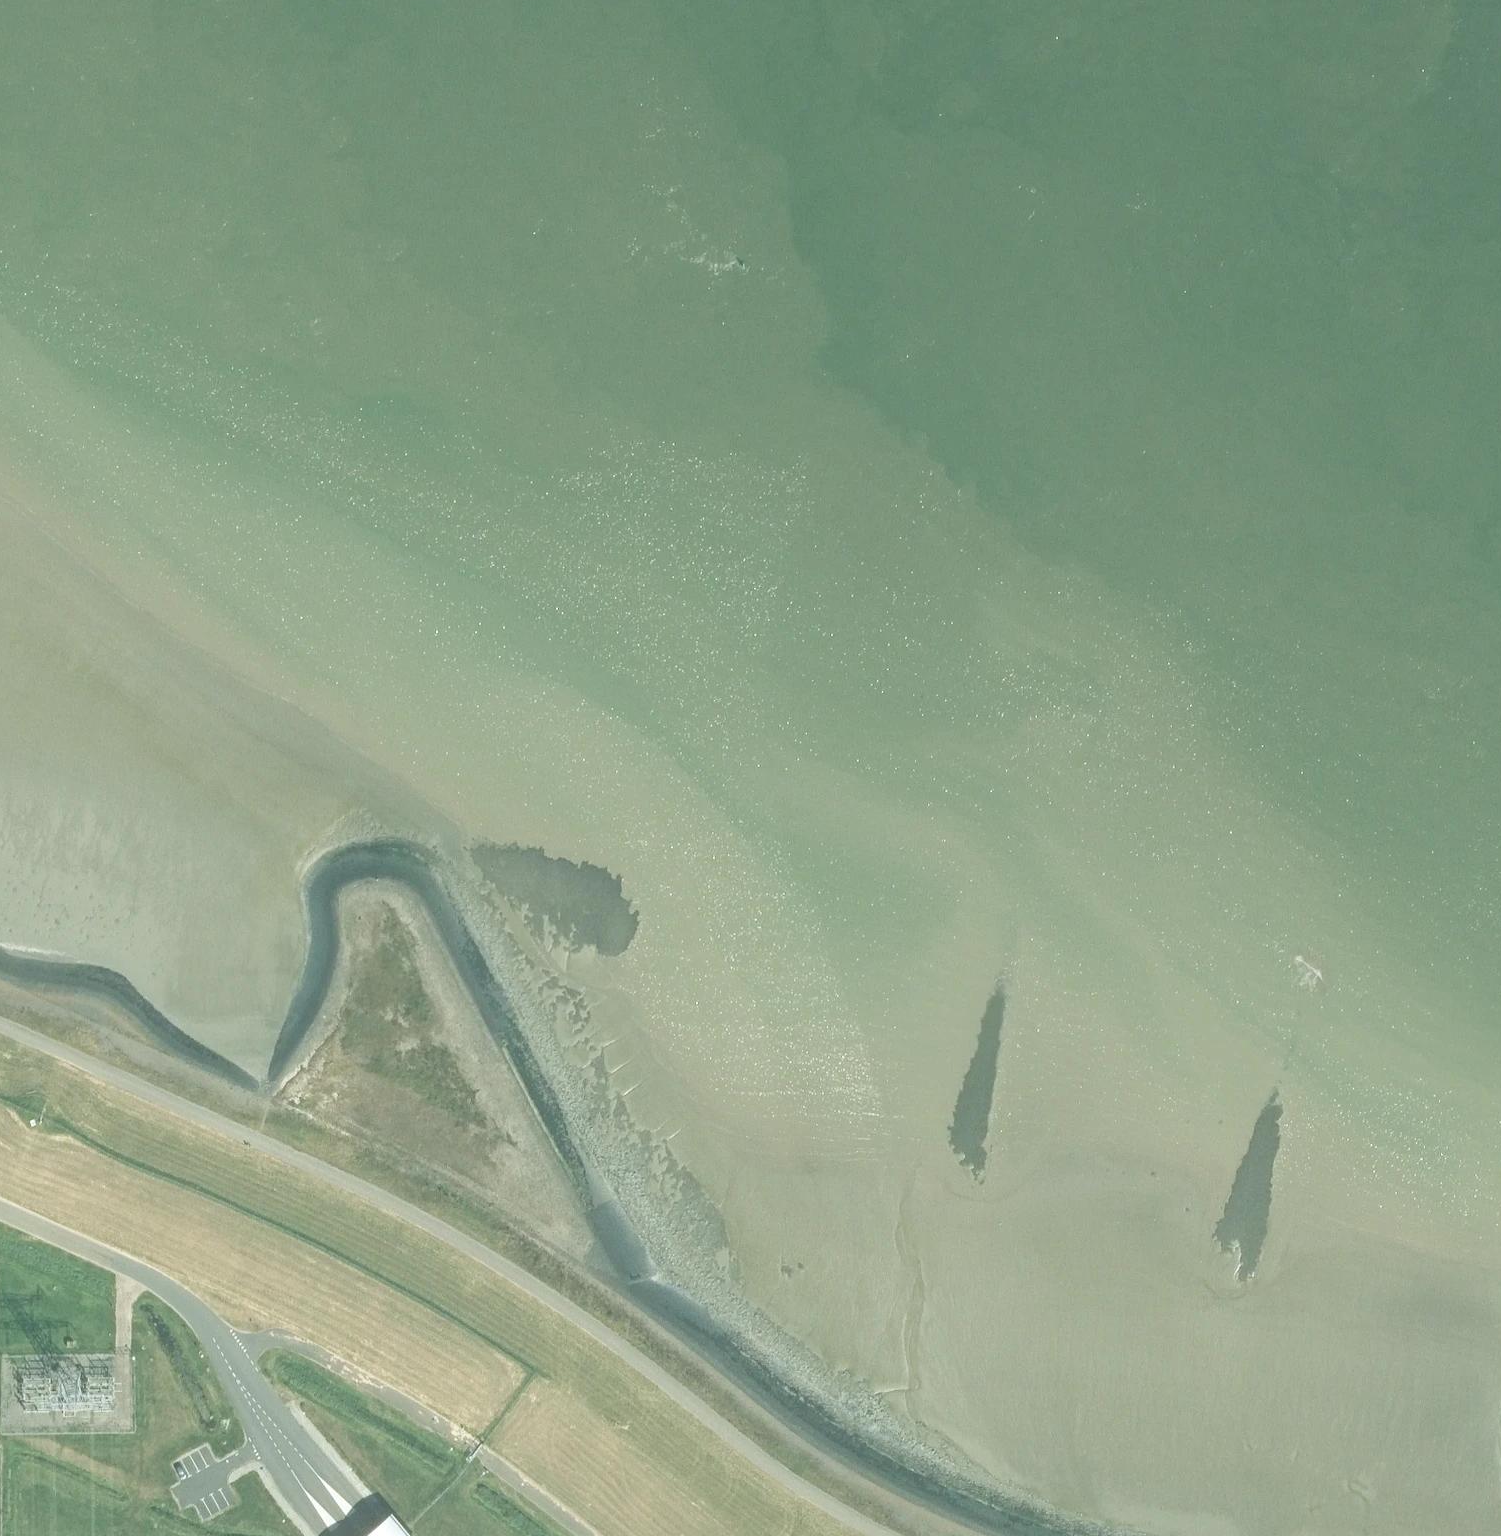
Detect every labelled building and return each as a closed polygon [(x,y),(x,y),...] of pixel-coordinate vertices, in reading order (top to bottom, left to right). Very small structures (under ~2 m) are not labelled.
[(10,1386),(26,1386),(25,1352),(10,1352),(10,1386)] [(75,1401),(65,1401),(64,1413),(75,1413),(75,1401)] [(407,1529),(388,1506),(373,1517),(354,1533),(350,1535),(412,1535),(407,1529)]
